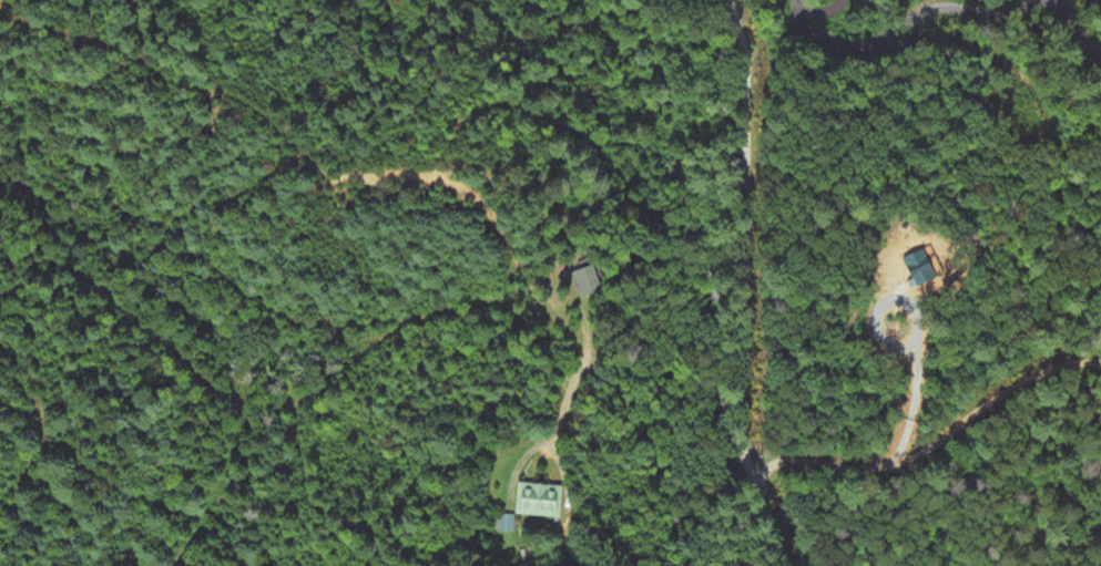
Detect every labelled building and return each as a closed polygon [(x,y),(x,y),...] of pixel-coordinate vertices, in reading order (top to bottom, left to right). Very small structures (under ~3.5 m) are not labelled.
[(928,276),(915,247),(894,257),(904,278),(899,280),(903,288),(928,276)] [(600,290),(593,266),(571,273),(578,297),(600,290)] [(561,485),(515,484),(514,516),(560,518),(561,485)] [(514,532),(514,515),(499,514),(498,532),(514,532)]
